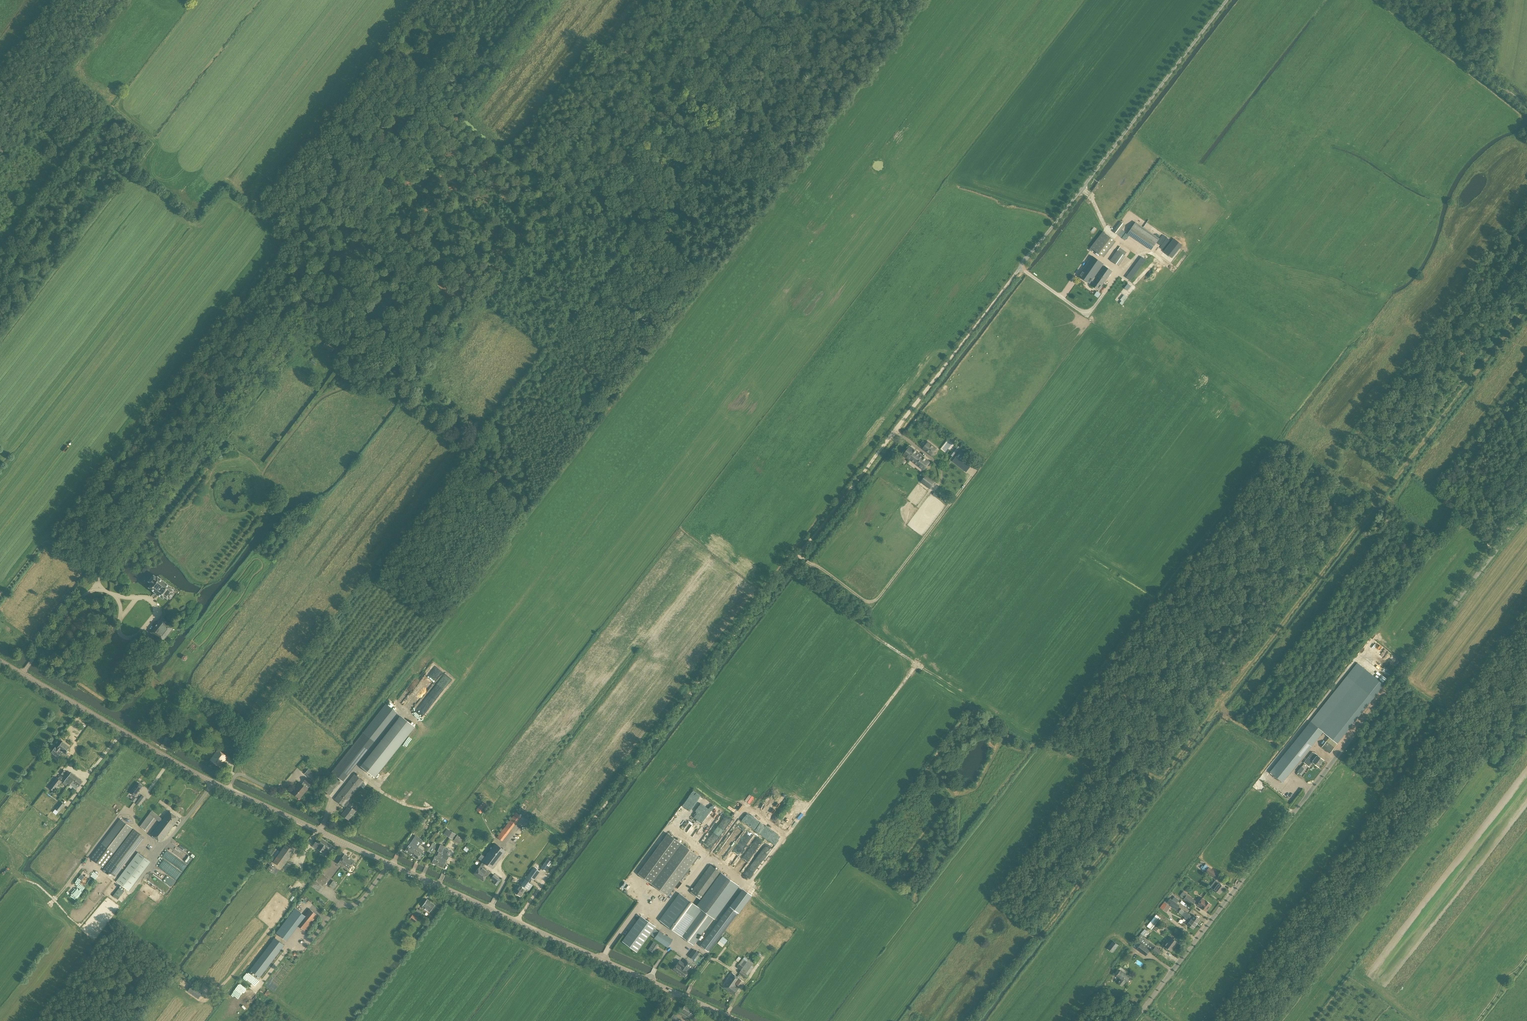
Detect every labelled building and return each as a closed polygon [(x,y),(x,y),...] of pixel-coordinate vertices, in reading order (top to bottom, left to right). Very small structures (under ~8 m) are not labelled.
[(1118,234),(1125,225),(1120,222),(1113,231),(1118,234)] [(1128,233),(1151,250),(1159,238),(1136,222),(1128,233)] [(1114,240),(1103,231),(1089,249),(1092,251),(1093,249),(1102,256),(1114,240)] [(1171,257),(1181,244),(1174,239),(1164,251),(1171,257)] [(1127,253),(1120,248),(1118,250),(1117,250),(1110,260),(1118,265),(1125,256),(1125,255),(1127,253)] [(1095,277),(1104,264),(1092,256),(1079,276),(1090,284),(1092,281),(1095,277)] [(1130,280),(1146,260),(1142,257),(1126,277),(1130,280)] [(1099,290),(1112,271),(1105,266),(1096,279),(1095,278),(1095,277),(1092,281),(1094,282),(1092,285),(1099,290)] [(332,352),(334,349),(325,342),(323,345),(332,352)] [(343,361),(347,355),(341,351),(337,356),(343,361)] [(931,455),(936,448),(928,442),(923,448),(931,455)] [(923,470),(930,462),(910,447),(904,455),(923,470)] [(966,472),(974,461),(960,451),(952,461),(966,472)] [(113,488),(119,479),(114,475),(108,484),(113,488)] [(935,482),(926,475),(921,481),(930,488),(935,482)] [(157,577),(154,574),(148,582),(151,584),(149,587),(154,591),(159,594),(164,598),(165,596),(168,598),(169,597),(171,598),(175,593),(173,592),(174,590),(172,588),(172,587),(158,576),(157,577)] [(174,626),(162,617),(162,618),(159,622),(154,627),(151,632),(162,641),(174,626)] [(1357,663),(1310,722),(1337,743),(1374,697),(1384,685),(1357,663)] [(384,723),(394,712),(386,704),(376,715),(384,723)] [(364,733),(345,756),(354,763),(372,740),(384,725),(375,718),(364,733)] [(375,777),(415,727),(404,719),(364,769),(375,777)] [(1287,751),(1283,755),(1270,772),(1283,782),(1300,761),(1321,735),(1308,724),(1287,751)] [(69,746),(61,740),(57,746),(58,747),(57,748),(55,746),(51,752),(58,757),(62,752),(61,751),(62,750),(66,753),(68,753),(69,752),(69,750),(67,749),(69,746)] [(1330,753),(1334,747),(1327,741),(1322,747),(1330,753)] [(220,766),(228,756),(218,749),(211,759),(220,766)] [(1310,767),(1313,762),(1319,767),(1324,760),(1314,752),(1309,759),(1308,758),(1304,762),(1310,767)] [(304,774),(314,782),(318,777),(309,769),(304,774)] [(73,782),(77,777),(71,772),(63,783),(66,785),(68,783),(70,785),(71,784),(73,781),(73,782)] [(348,801),(364,781),(355,774),(335,799),(344,806),(344,805),(347,807),(344,812),(345,813),(343,815),(349,820),(356,811),(353,808),(354,806),(351,803),(348,801)] [(58,778),(57,777),(49,787),(53,790),(52,793),(53,794),(55,792),(54,791),(62,781),(60,780),(62,778),(60,776),(58,778)] [(73,782),(71,785),(76,789),(79,786),(83,782),(77,777),(73,782)] [(308,788),(309,787),(310,787),(313,783),(307,778),(303,782),(302,783),(300,782),(292,791),(300,799),(308,789),(308,788)] [(138,782),(130,792),(135,796),(142,786),(138,782)] [(328,786),(325,791),(329,795),(333,790),(328,786)] [(705,820),(714,805),(691,790),(675,813),(682,818),(685,814),(688,817),(692,812),(705,820)] [(65,804),(61,801),(56,809),(59,811),(65,804)] [(485,806),(487,804),(483,801),(476,810),(481,814),(485,809),(486,810),(488,808),(485,806)] [(163,819),(152,810),(140,826),(144,829),(153,817),(161,823),(151,835),(161,842),(179,818),(170,811),(163,819)] [(114,853),(133,828),(120,819),(102,844),(114,853)] [(694,835),(700,825),(694,821),(688,831),(694,835)] [(142,835),(134,829),(110,861),(117,867),(142,835)] [(445,834),(450,838),(453,832),(448,829),(445,834)] [(436,832),(430,839),(433,842),(439,834),(436,832)] [(455,839),(454,840),(459,843),(462,839),(457,836),(457,835),(453,832),(450,838),(452,839),(453,838),(455,839)] [(698,855),(668,833),(638,873),(668,896),(698,855)] [(320,850),(327,841),(321,837),(317,842),(316,842),(313,845),(318,849),(320,850)] [(417,839),(413,843),(411,846),(409,845),(405,850),(412,855),(420,845),(423,840),(421,839),(419,841),(417,839)] [(332,845),(327,841),(320,850),(326,854),(332,845)] [(168,860),(161,869),(177,880),(195,855),(177,842),(175,845),(172,842),(165,852),(168,854),(165,858),(168,860)] [(280,851),(273,861),(282,867),(290,857),(291,858),(294,853),(293,852),(295,850),(286,843),(280,851)] [(427,851),(432,853),(436,847),(435,844),(433,843),(431,845),(427,851)] [(439,852),(437,856),(435,855),(432,863),(436,865),(440,857),(444,848),(443,848),(445,846),(440,844),(437,851),(439,852)] [(493,868),(506,851),(496,844),(483,861),(483,862),(483,863),(482,866),(481,865),(474,874),(483,881),(490,872),(483,867),(485,863),(493,868)] [(425,848),(420,845),(412,855),(418,859),(422,854),(421,854),(425,848)] [(443,867),(446,860),(443,859),(445,854),(446,854),(447,850),(444,848),(440,857),(436,865),(443,867)] [(138,852),(117,881),(129,891),(151,861),(138,852)] [(338,863),(342,865),(343,864),(345,865),(350,858),(345,854),(338,863)] [(355,861),(350,858),(345,865),(343,864),(342,865),(348,870),(348,871),(350,873),(353,872),(357,867),(356,866),(357,865),(353,863),(355,861)] [(541,868),(545,871),(552,862),(548,859),(541,868)] [(1201,868),(1205,871),(1209,865),(1206,863),(1201,868)] [(271,864),(267,869),(272,873),(276,868),(271,864)] [(710,865),(690,892),(701,900),(704,896),(721,873),(710,865)] [(1214,878),(1218,873),(1209,867),(1205,872),(1214,878)] [(534,868),(521,886),(519,885),(514,892),(520,896),(525,889),(523,888),(524,887),(528,889),(532,884),(530,883),(533,879),(539,871),(534,868)] [(660,920),(693,945),(713,918),(715,919),(739,886),(721,872),(721,873),(704,896),(701,900),(696,905),(680,893),(660,920)] [(322,886),(328,878),(322,873),(316,881),(322,886)] [(500,879),(493,874),(491,878),(494,881),(493,882),(496,885),(500,879)] [(1215,880),(1210,887),(1220,894),(1225,887),(1215,880)] [(166,893),(170,887),(161,881),(159,883),(161,885),(159,888),(166,893)] [(118,887),(112,895),(118,899),(123,891),(118,887)] [(1192,906),(1196,901),(1188,894),(1183,899),(1192,906)] [(1175,901),(1170,898),(1167,902),(1177,910),(1180,905),(1177,903),(1179,900),(1176,899),(1175,901)] [(1202,898),(1197,904),(1206,911),(1212,905),(1202,898)] [(426,911),(427,909),(430,911),(435,905),(427,899),(422,906),(426,908),(425,910),(426,911)] [(1164,902),(1160,907),(1166,912),(1171,906),(1164,902)] [(706,951),(734,909),(728,905),(700,948),(706,951)] [(305,931),(318,915),(310,908),(297,924),(305,931)] [(1193,917),(1185,911),(1182,915),(1185,917),(1193,923),(1192,923),(1194,924),(1195,923),(1197,924),(1200,919),(1194,915),(1193,917)] [(413,914),(409,919),(415,923),(418,918),(413,914)] [(1147,926),(1150,929),(1150,928),(1152,930),(1161,918),(1159,917),(1156,914),(1147,926)] [(1193,923),(1185,917),(1183,919),(1186,920),(1185,922),(1193,929),(1197,924),(1195,923),(1194,924),(1192,923),(1193,923)] [(1161,925),(1158,929),(1155,926),(1154,928),(1160,934),(1165,928),(1161,925)] [(637,952),(646,940),(631,929),(622,941),(637,952)] [(1145,929),(1137,938),(1140,941),(1152,950),(1155,946),(1143,937),(1144,937),(1143,936),(1144,935),(1146,937),(1150,933),(1145,929)] [(667,947),(673,940),(659,930),(654,938),(667,947)] [(721,947),(727,940),(723,936),(717,943),(721,947)] [(1171,937),(1164,945),(1172,951),(1178,942),(1171,937)] [(275,938),(250,970),(260,977),(285,945),(275,938)] [(652,951),(657,944),(653,941),(648,949),(652,951)] [(1113,941),(1107,948),(1113,953),(1119,945),(1113,941)] [(1137,941),(1133,946),(1137,949),(1146,956),(1150,950),(1141,943),(1137,941)] [(1155,946),(1152,950),(1158,955),(1161,951),(1155,946)] [(693,960),(699,953),(694,949),(688,956),(693,960)] [(688,972),(693,966),(684,959),(682,962),(680,960),(673,969),(684,977),(688,972)] [(1129,978),(1130,977),(1124,972),(1126,970),(1121,966),(1119,968),(1114,974),(1119,978),(1122,980),(1119,984),(1122,986),(1125,983),(1129,978)] [(746,979),(748,976),(741,970),(739,973),(746,979)] [(722,986),(729,991),(734,985),(734,986),(740,978),(734,974),(734,975),(731,972),(726,978),(728,978),(722,986)] [(744,982),(740,978),(734,986),(734,985),(729,991),(734,995),(740,987),(744,982)] [(240,983),(235,988),(241,993),(245,988),(240,983)] [(192,984),(188,991),(198,999),(203,992),(192,984)] [(686,1003),(680,1012),(684,1014),(683,1017),(687,1019),(688,1017),(689,1017),(694,1009),(686,1003)]
